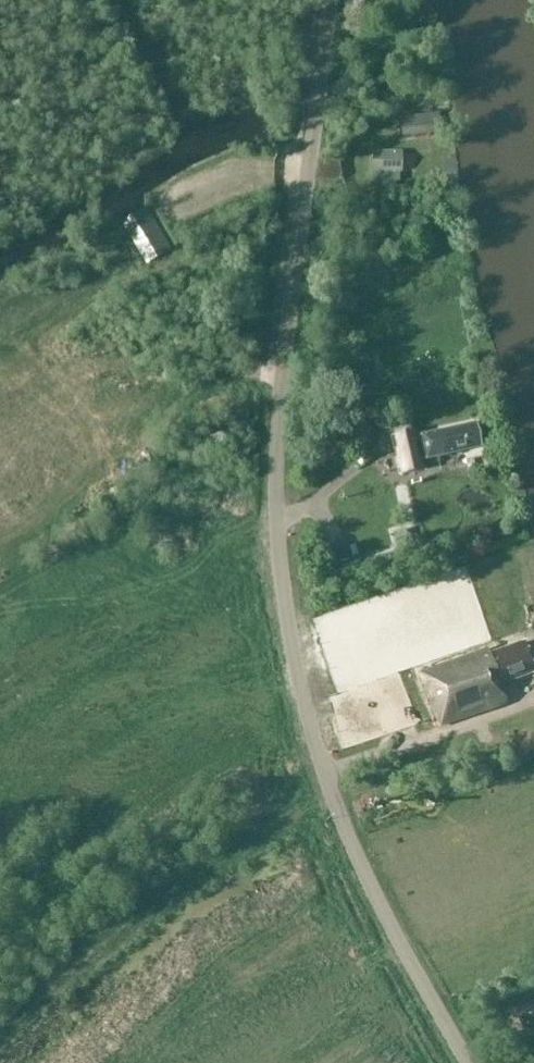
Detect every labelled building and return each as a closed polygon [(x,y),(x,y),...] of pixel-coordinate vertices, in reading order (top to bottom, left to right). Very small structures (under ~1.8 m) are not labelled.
[(373,156),(372,183),(400,184),(401,157),(373,156)] [(393,428),(395,439),(403,477),(423,472),(421,463),(481,450),(476,426),(415,440),(414,434),(413,435),(411,425),(393,428)] [(422,676),(441,728),(508,705),(501,686),(533,675),(533,671),(525,644),(489,657),(488,653),(422,676)] [(518,1013),(525,1031),(533,1027),(533,1007),(518,1013)]
